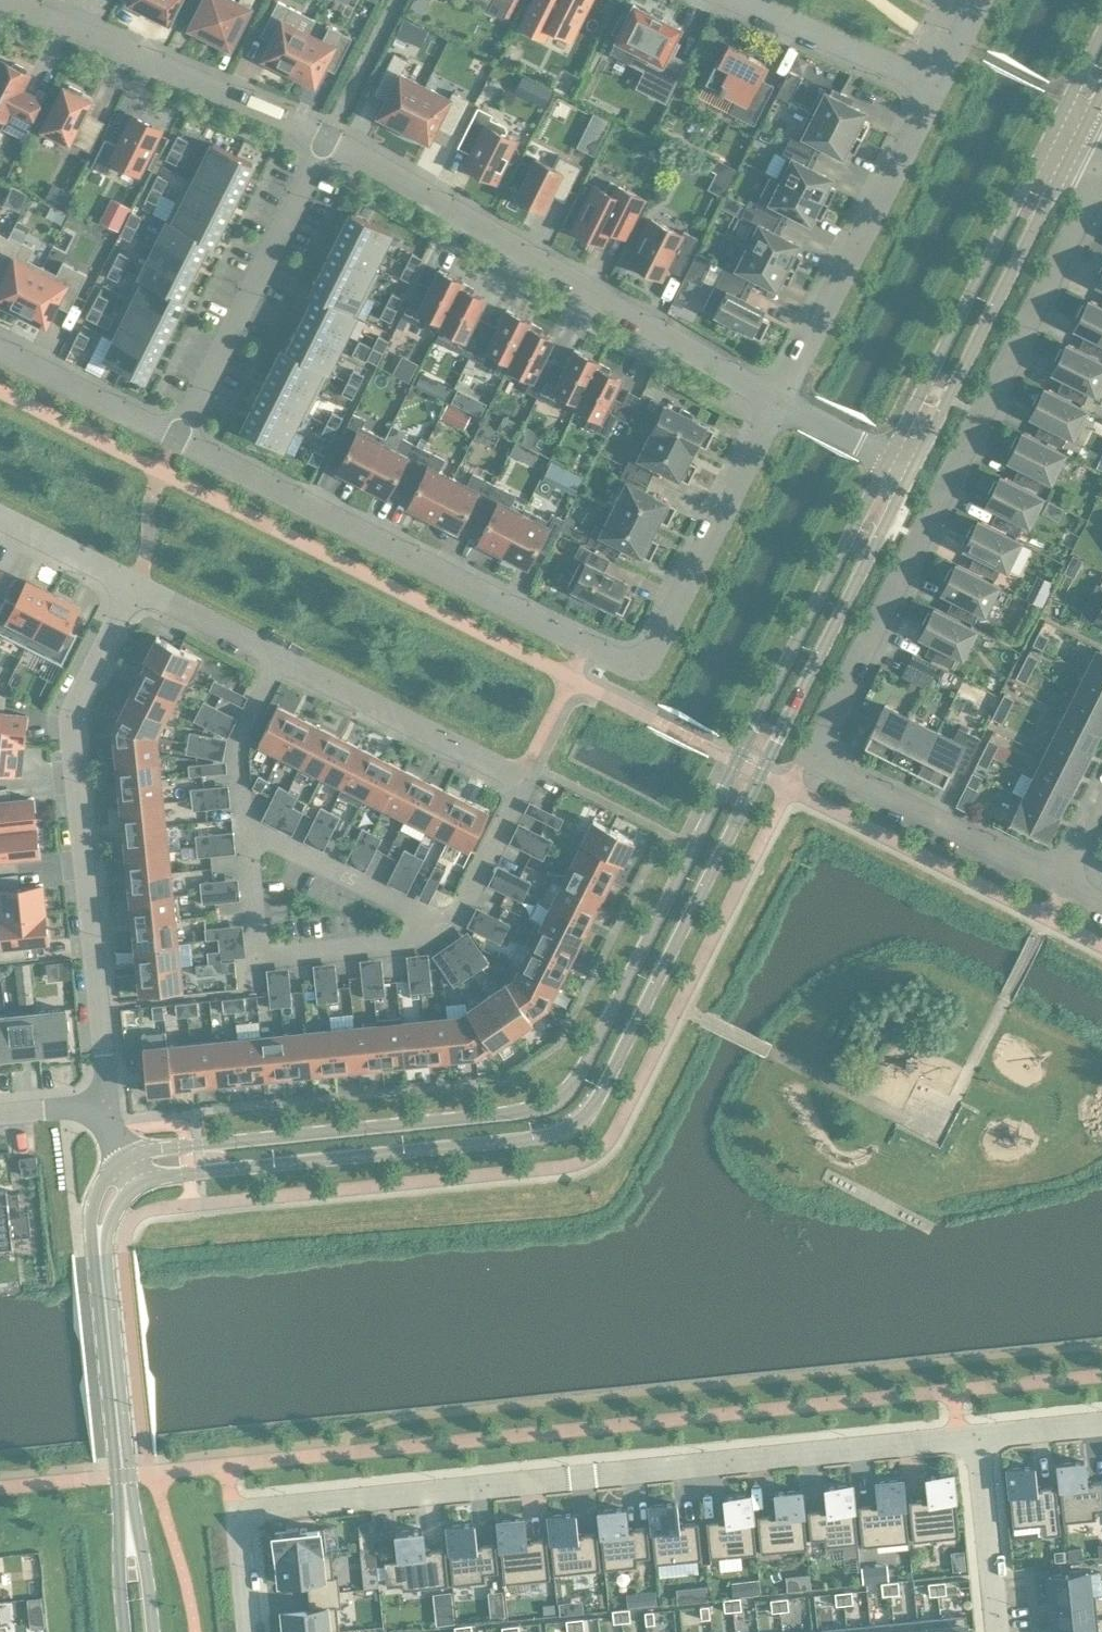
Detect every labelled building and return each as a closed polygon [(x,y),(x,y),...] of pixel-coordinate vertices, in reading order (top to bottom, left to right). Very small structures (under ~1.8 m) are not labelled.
[(127,3),(167,23),(178,0),(128,0),(127,3)] [(249,8),(253,0),(239,0),(238,2),(234,0),(202,0),(188,28),(229,49),(249,8)] [(487,11),(503,19),(512,0),(492,0),(487,11)] [(590,0),(532,0),(518,27),(544,41),(550,30),(570,40),(590,0)] [(314,20),(277,1),(263,28),(275,34),(262,59),(267,61),(265,65),(282,73),(283,69),(288,72),(314,20)] [(406,13),(419,20),(425,7),(412,1),(406,13)] [(106,4),(102,18),(126,25),(129,10),(106,4)] [(673,42),(679,29),(633,5),(627,18),(621,15),(612,33),(618,36),(615,41),(638,52),(632,64),(645,71),(636,88),(664,101),(684,62),(671,56),(677,44),(673,42)] [(314,20),(288,72),(313,84),(326,60),(337,65),(351,39),(328,27),(321,41),(307,35),(314,20)] [(773,86),(757,78),(764,64),(728,45),(720,62),(716,60),(704,82),(735,98),(728,113),(753,126),(773,86)] [(401,133),(424,87),(400,75),(406,61),(393,54),(374,92),(384,97),(385,101),(377,117),(385,123),(392,129),(401,133)] [(27,94),(25,97),(19,94),(29,75),(23,73),(24,71),(23,68),(15,63),(12,64),(11,66),(0,61),(0,119),(5,122),(7,118),(28,128),(41,101),(27,94)] [(788,102),(800,78),(787,71),(775,96),(788,102)] [(102,127),(82,117),(90,101),(80,96),(81,93),(68,86),(66,89),(63,87),(41,130),(68,144),(69,142),(89,152),(102,127)] [(424,87),(401,133),(409,137),(418,140),(428,142),(435,128),(439,127),(452,133),(468,101),(452,93),(448,99),(424,87)] [(860,119),(863,113),(843,103),(846,96),(830,89),(827,95),(819,91),(808,113),(860,139),(868,124),(860,119)] [(512,147),(515,141),(503,136),(506,131),(504,126),(490,119),(492,115),(476,108),(460,141),(469,146),(471,151),(463,167),(494,183),(505,161),(509,163),(514,162),(518,154),(516,149),(512,147)] [(860,139),(808,113),(798,133),(793,130),(786,143),(811,155),(817,144),(841,156),(844,150),(853,154),(860,139)] [(137,174),(159,130),(133,117),(111,161),(137,174)] [(170,148),(181,153),(187,142),(176,136),(170,148)] [(830,179),(805,167),(811,155),(786,143),(780,156),(785,158),(775,178),(775,179),(827,205),(835,190),(827,185),(830,179)] [(212,144),(202,164),(242,184),(252,164),(212,144)] [(175,165),(181,153),(170,148),(165,160),(175,165)] [(581,167),(558,155),(551,168),(535,159),(515,198),(527,204),(525,207),(538,214),(540,210),(542,211),(554,186),(568,193),(581,167)] [(674,156),(667,169),(692,182),(699,169),(674,156)] [(189,179),(188,180),(232,202),(242,184),(202,164),(193,181),(189,179)] [(827,205),(775,179),(775,178),(770,175),(753,209),(778,221),(783,210),(808,222),(811,216),(820,220),(827,205)] [(156,176),(151,188),(161,193),(167,181),(156,176)] [(188,180),(177,201),(222,223),(232,202),(188,180)] [(571,230),(602,246),(610,231),(624,238),(644,199),(610,182),(605,192),(593,186),(571,230)] [(155,204),(161,193),(151,188),(145,199),(155,204)] [(111,198),(99,222),(119,232),(131,208),(111,198)] [(177,201),(167,222),(211,244),(222,223),(177,201)] [(772,233),(778,221),(753,209),(746,205),(739,218),(752,224),(742,245),(794,271),(802,256),(793,251),(797,245),(772,233)] [(130,213),(125,224),(135,229),(141,218),(130,213)] [(350,214),(341,234),(380,253),(390,234),(350,214)] [(679,275),(697,239),(683,232),(681,235),(651,220),(628,264),(660,280),(666,269),(679,275)] [(158,241),(197,261),(206,243),(211,245),(211,244),(167,222),(158,241)] [(129,241),(135,229),(125,224),(119,236),(129,241)] [(371,271),(380,253),(341,234),(331,252),(375,274),(376,273),(371,271)] [(8,236),(7,238),(0,235),(0,253),(8,236)] [(0,253),(0,269),(7,272),(0,287),(0,303),(19,312),(41,268),(27,261),(33,249),(8,236),(0,253)] [(158,241),(148,259),(188,279),(197,261),(158,241)] [(794,271),(742,245),(732,265),(726,263),(720,275),(745,287),(750,276),(775,288),(778,282),(786,286),(794,271)] [(365,295),(375,274),(331,252),(321,273),(365,295)] [(118,253),(112,265),(122,270),(128,258),(118,253)] [(700,285),(702,280),(708,269),(711,263),(712,261),(696,253),(684,278),(696,283),(700,285)] [(405,266),(416,271),(421,259),(411,254),(405,266)] [(139,278),(183,300),(184,299),(179,297),(188,279),(148,259),(139,278)] [(56,275),(41,268),(19,312),(44,325),(58,298),(71,305),(86,275),(61,263),(56,275)] [(122,270),(112,265),(106,276),(117,281),(122,270)] [(416,271),(405,266),(399,277),(410,283),(416,271)] [(440,328),(462,283),(438,270),(426,294),(415,288),(401,317),(407,320),(422,328),(428,316),(441,323),(439,328),(440,328)] [(354,316),(365,295),(321,273),(310,294),(354,316)] [(763,311),(739,299),(745,287),(720,275),(714,288),(719,290),(708,311),(743,329),(742,332),(759,340),(769,322),(760,317),(763,311)] [(183,300),(139,278),(128,299),(172,321),(183,300)] [(483,328),(473,323),(484,300),(472,293),(474,289),(463,283),(462,283),(440,328),(453,335),(448,347),(469,357),(483,328)] [(354,316),(310,294),(310,295),(314,297),(305,315),(345,335),(354,316)] [(385,306),(396,311),(401,299),(391,294),(385,306)] [(97,295),(91,306),(101,312),(107,300),(97,295)] [(128,299),(118,320),(162,342),(172,321),(128,299)] [(1087,301),(1085,306),(1082,305),(1076,318),(1078,319),(1073,329),(1085,334),(1078,347),(1101,359),(1101,309),(1087,301)] [(96,323),(101,312),(91,306),(85,318),(96,323)] [(385,306),(379,317),(390,322),(396,311),(385,306)] [(469,357),(490,368),(496,357),(509,363),(505,373),(530,323),(506,310),(494,334),(483,328),(469,357)] [(305,315),(296,334),(336,354),(345,335),(305,315)] [(402,331),(407,320),(401,317),(395,328),(402,331)] [(122,323),(113,341),(153,361),(162,342),(118,320),(117,321),(122,323)] [(536,397),(551,368),(540,363),(552,340),(540,333),(542,329),(531,324),(531,323),(530,323),(505,373),(528,384),(524,391),(536,397)] [(89,337),(78,332),(72,344),(83,349),(89,337)] [(326,372),(336,354),(296,334),(287,351),(283,349),(282,350),(326,372)] [(377,337),(371,348),(382,354),(388,342),(377,337)] [(143,381),(153,361),(113,341),(103,361),(143,381)] [(1065,345),(1062,350),(1060,349),(1054,362),(1056,363),(1051,373),(1063,378),(1056,391),(1082,404),(1089,391),(1094,394),(1101,378),(1101,364),(1065,345)] [(382,354),(371,348),(365,360),(376,365),(382,354)] [(316,393),(326,372),(282,350),(272,371),(316,393)] [(536,397),(557,408),(563,396),(577,403),(574,407),(575,408),(598,363),(574,350),(562,373),(551,368),(536,397)] [(619,408),(608,403),(620,379),(607,373),(609,369),(598,363),(575,408),(589,415),(583,427),(605,437),(615,416),(619,408)] [(305,414),(316,393),(272,371),(261,392),(305,414)] [(347,382),(357,388),(363,376),(352,371),(347,382)] [(347,382),(341,394),(351,399),(357,388),(347,382)] [(444,385),(438,396),(445,400),(451,389),(444,385)] [(1086,411),(1043,389),(1040,394),(1038,393),(1031,406),(1034,407),(1029,417),(1041,422),(1034,435),(1060,448),(1067,435),(1072,438),(1086,411)] [(457,390),(450,404),(462,409),(469,395),(457,390)] [(261,392),(252,411),(291,431),(300,413),(305,415),(305,414),(261,392)] [(619,408),(615,416),(627,422),(639,398),(627,392),(619,408)] [(451,423),(458,410),(447,404),(440,418),(451,423)] [(714,431),(691,419),(693,415),(680,409),(678,413),(664,406),(651,432),(691,453),(695,444),(705,449),(714,431)] [(281,450),(291,431),(252,411),(242,430),(281,450)] [(325,424),(336,430),(342,418),(331,413),(325,424)] [(337,472),(361,484),(382,444),(385,439),(361,427),(364,420),(352,414),(337,443),(348,449),(337,472)] [(325,424),(320,436),(330,441),(336,430),(325,424)] [(687,461),(691,453),(651,432),(637,458),(631,455),(625,467),(649,479),(655,467),(687,484),(696,466),(687,461)] [(1063,454),(1021,433),(1018,438),(1016,437),(1009,450),(1012,451),(1007,461),(1019,466),(1012,479),(1038,492),(1044,479),(1050,482),(1063,454)] [(420,438),(416,446),(422,449),(426,441),(420,438)] [(416,446),(402,439),(396,451),(382,444),(361,484),(386,496),(397,473),(408,479),(423,450),(422,449),(416,446)] [(516,441),(508,454),(516,458),(523,445),(516,441)] [(313,450),(307,462),(317,467),(323,455),(313,450)] [(452,479),(438,472),(444,460),(423,450),(408,479),(419,484),(407,507),(431,519),(452,479)] [(542,479),(558,487),(566,469),(551,461),(542,479)] [(676,507),(643,491),(649,479),(625,467),(619,479),(625,483),(612,509),(653,529),(657,520),(667,525),(676,507)] [(493,485),(472,474),(466,486),(452,479),(431,519),(456,532),(467,509),(478,514),(493,485)] [(1041,499),(999,477),(996,482),(994,481),(987,494),(990,495),(985,505),(996,510),(990,523),(1016,536),(1022,523),(1028,526),(1041,499)] [(502,555),(524,510),(524,509),(521,514),(508,507),(514,496),(493,485),(478,514),(489,519),(477,543),(502,555)] [(649,538),(653,529),(612,509),(600,534),(593,530),(590,536),(586,543),(615,558),(621,546),(649,560),(658,542),(649,538)] [(549,549),(563,520),(551,514),(547,521),(524,510),(502,555),(526,567),(538,544),(549,549)] [(1019,543),(977,521),(974,526),(972,525),(965,538),(968,539),(963,549),(974,554),(968,567),(994,580),(1000,567),(1005,570),(1019,543)] [(586,543),(590,536),(572,526),(568,534),(586,543)] [(621,592),(626,583),(603,571),(608,560),(579,545),(573,558),(580,562),(567,588),(586,597),(583,601),(596,608),(598,603),(621,615),(630,597),(621,592)] [(1072,555),(1067,564),(1078,569),(1082,560),(1072,555)] [(997,586),(954,565),(952,570),(950,569),(943,582),(945,583),(941,593),(952,598),(946,611),(972,624),(978,611),(983,614),(997,586)] [(1037,575),(1031,587),(1048,595),(1054,584),(1037,575)] [(25,647),(52,594),(28,582),(16,605),(4,599),(0,607),(0,635),(25,647)] [(52,594),(25,647),(61,665),(76,635),(64,629),(76,606),(52,594)] [(1093,622),(1101,626),(1101,604),(1093,622)] [(975,630),(932,609),(930,614),(928,613),(921,626),(923,627),(919,637),(930,642),(924,655),(950,668),(956,655),(961,658),(975,630)] [(280,635),(284,625),(268,618),(264,629),(280,635)] [(1042,650),(1048,638),(1038,633),(1031,645),(1042,650)] [(147,661),(147,660),(189,681),(189,682),(190,682),(201,660),(180,649),(182,645),(180,644),(178,648),(156,637),(145,660),(147,661)] [(1101,680),(1101,653),(1096,651),(1086,672),(1101,680)] [(906,666),(931,678),(936,667),(912,654),(906,666)] [(1031,671),(1037,659),(1027,654),(1021,666),(1031,671)] [(137,681),(174,700),(179,703),(189,682),(189,681),(147,660),(147,661),(137,681)] [(925,689),(931,678),(906,666),(901,677),(925,689)] [(1015,679),(1025,684),(1031,671),(1021,666),(1015,679)] [(1075,693),(1101,706),(1101,680),(1086,672),(1075,693)] [(213,680),(208,690),(220,696),(225,686),(213,680)] [(174,700),(137,681),(126,702),(163,721),(174,700)] [(987,692),(980,707),(992,713),(999,698),(987,692)] [(1064,714),(1099,732),(1101,727),(1101,706),(1075,693),(1064,714)] [(1007,712),(1013,699),(1003,694),(997,707),(1007,712)] [(197,711),(209,717),(214,707),(203,701),(197,711)] [(112,730),(155,737),(163,721),(126,702),(112,730)] [(875,755),(888,762),(910,719),(883,706),(863,746),(876,753),(875,755)] [(279,755),(298,718),(276,707),(269,720),(264,730),(258,744),(279,755)] [(991,719),(1001,724),(1007,712),(997,707),(991,719)] [(204,727),(209,717),(197,711),(192,721),(204,727)] [(22,744),(25,716),(0,713),(0,741),(22,744)] [(1064,714),(1054,735),(1089,753),(1099,732),(1064,714)] [(298,718),(279,755),(300,765),(319,728),(298,718)] [(910,719),(888,762),(902,769),(903,766),(915,773),(936,732),(910,719)] [(321,776),(340,739),(319,728),(300,765),(321,776)] [(936,732),(915,773),(918,774),(916,776),(928,782),(929,779),(942,786),(954,763),(965,769),(980,740),(958,729),(952,740),(936,732)] [(116,761),(157,756),(155,737),(112,730),(116,761)] [(188,732),(187,743),(200,746),(201,735),(188,732)] [(1054,735),(1043,757),(1078,774),(1089,753),(1054,735)] [(338,796),(361,749),(340,739),(321,776),(341,786),(337,795),(338,796)] [(992,757),(998,745),(988,740),(982,752),(992,757)] [(0,741),(0,770),(19,772),(22,744),(0,741)] [(200,746),(187,743),(185,754),(198,756),(200,746)] [(358,806),(382,760),(361,749),(338,796),(358,806)] [(992,757),(982,752),(976,764),(986,769),(992,757)] [(118,784),(159,780),(157,756),(116,761),(118,784)] [(1043,757),(1032,778),(1067,796),(1078,774),(1043,757)] [(382,760),(358,806),(359,807),(361,802),(382,812),(403,770),(382,760)] [(201,775),(200,764),(187,765),(188,777),(201,775)] [(403,770),(382,812),(382,813),(385,808),(405,818),(424,781),(403,770)] [(965,785),(975,790),(982,778),(971,773),(965,785)] [(257,776),(251,788),(260,793),(267,781),(257,776)] [(1032,778),(1022,799),(1057,817),(1067,796),(1032,778)] [(159,780),(118,784),(120,807),(162,803),(159,780)] [(424,781),(405,818),(426,829),(445,791),(424,781)] [(287,806),(293,794),(277,786),(271,798),(287,806)] [(191,800),(204,799),(203,788),(189,789),(191,800)] [(35,827),(32,799),(1,802),(0,789),(0,830),(35,827)] [(445,791),(426,829),(447,839),(466,802),(445,791)] [(308,802),(293,794),(287,806),(302,813),(308,802)] [(205,810),(204,799),(191,800),(192,811),(205,810)] [(1022,799),(1012,819),(1011,819),(1011,820),(1046,838),(1057,817),(1022,799)] [(466,802),(447,839),(469,850),(476,836),(476,837),(481,827),(481,826),(487,813),(466,802)] [(162,803),(120,807),(123,831),(164,826),(162,803)] [(323,824),(329,812),(319,807),(313,819),(323,824)] [(339,817),(329,812),(323,824),(333,829),(339,817)] [(546,823),(557,829),(563,819),(551,813),(546,823)] [(622,862),(632,840),(610,829),(612,824),(611,824),(609,828),(592,820),(581,842),(622,862)] [(125,854),(167,850),(164,826),(123,831),(125,854)] [(0,830),(0,872),(9,871),(7,858),(38,855),(35,827),(0,830)] [(355,840),(365,845),(371,833),(361,828),(355,840)] [(381,838),(371,833),(365,845),(375,850),(381,838)] [(195,847),(209,845),(207,834),(194,836),(195,847)] [(540,835),(535,845),(547,850),(552,841),(540,835)] [(582,843),(572,863),(609,882),(619,861),(621,863),(622,862),(581,842),(582,843)] [(210,856),(209,845),(195,847),(197,858),(210,856)] [(547,850),(535,845),(530,854),(542,860),(547,850)] [(127,877),(169,873),(167,850),(125,854),(127,877)] [(397,861),(407,866),(413,855),(403,850),(397,861)] [(423,859),(413,855),(407,866),(404,872),(414,877),(423,859)] [(554,874),(552,880),(598,903),(609,882),(572,863),(566,875),(554,874)] [(434,865),(428,877),(438,882),(444,870),(434,865)] [(295,896),(310,896),(309,866),(282,867),(283,884),(294,884),(295,896)] [(130,901),(177,896),(176,895),(171,896),(169,873),(127,877),(130,901)] [(44,913),(41,885),(10,888),(9,875),(0,876),(0,918),(44,913)] [(514,886),(526,892),(531,883),(519,877),(514,886)] [(561,885),(550,905),(588,924),(598,903),(552,880),(551,880),(561,885)] [(200,893),(213,892),(212,881),(199,882),(200,893)] [(314,892),(338,898),(340,888),(316,882),(314,892)] [(526,892),(514,886),(509,896),(521,902),(526,892)] [(213,892),(200,893),(201,904),(214,903),(213,892)] [(260,894),(262,924),(284,923),(282,892),(260,894)] [(177,896),(130,901),(132,924),(179,919),(177,896)] [(536,923),(535,924),(577,945),(588,924),(550,905),(540,925),(536,923)] [(44,913),(0,918),(0,961),(18,960),(16,945),(46,941),(44,913)] [(179,919),(132,924),(134,947),(176,943),(174,921),(179,920),(179,919)] [(498,919),(493,928),(505,934),(510,925),(498,919)] [(577,945),(535,924),(525,945),(567,966),(577,945)] [(218,939),(217,927),(204,929),(205,940),(218,939)] [(505,934),(493,928),(488,938),(500,944),(505,934)] [(137,971),(178,966),(176,943),(134,947),(137,971)] [(567,966),(525,945),(524,945),(529,948),(519,968),(556,987),(567,966)] [(220,962),(219,951),(206,952),(207,964),(220,962)] [(482,955),(479,953),(471,959),(479,969),(488,963),(482,955)] [(68,961),(56,963),(58,979),(70,977),(68,961)] [(234,961),(220,962),(222,973),(235,972),(234,961)] [(463,964),(470,975),(475,972),(468,961),(463,964)] [(470,975),(463,964),(458,968),(465,978),(470,975)] [(178,966),(137,971),(139,995),(181,991),(178,966)] [(546,1008),(556,987),(519,968),(513,980),(506,984),(505,984),(514,997),(519,994),(546,1008)] [(447,976),(447,979),(453,987),(462,981),(455,970),(447,976)] [(30,973),(15,975),(16,988),(31,986),(30,973)] [(419,980),(420,993),(431,991),(430,978),(419,980)] [(409,994),(420,993),(419,980),(408,981),(409,994)] [(372,984),(374,997),(384,996),(383,983),(372,984)] [(372,984),(361,985),(363,998),(374,997),(372,984)] [(514,997),(505,984),(486,997),(511,1035),(531,1021),(530,1019),(545,1008),(546,1008),(519,994),(514,997)] [(326,989),(327,1002),(338,1001),(336,988),(326,989)] [(327,1002),(326,989),(315,990),(316,1003),(327,1002)] [(279,994),(280,1007),(291,1006),(290,993),(279,994)] [(280,1007),(279,994),(268,995),(269,1008),(280,1007)] [(486,997),(466,1011),(475,1024),(471,1027),(474,1055),(474,1057),(490,1046),(491,1048),(511,1035),(486,997)] [(243,998),(232,999),(233,1012),(244,1011),(243,998)] [(233,1012),(232,999),(221,1000),(223,1013),(233,1012)] [(196,1002),(185,1003),(187,1016),(197,1015),(196,1002)] [(176,1017),(187,1016),(185,1003),(175,1005),(176,1017)] [(152,1020),(163,1019),(162,1006),(151,1007),(152,1020)] [(34,1013),(38,1057),(42,1056),(42,1058),(43,1058),(43,1056),(49,1055),(49,1050),(69,1048),(69,1046),(68,1047),(66,1032),(68,1032),(67,1021),(65,1022),(64,1009),(34,1013)] [(474,1057),(474,1055),(471,1027),(475,1024),(466,1011),(466,1012),(460,1017),(447,1018),(451,1059),(474,1057)] [(38,1057),(34,1013),(4,1015),(8,1054),(26,1052),(27,1058),(38,1057)] [(0,1016),(0,1055),(8,1054),(4,1015),(0,1016)] [(399,1017),(376,1020),(381,1064),(381,1067),(404,1064),(399,1017)] [(427,1062),(427,1060),(423,1020),(401,1023),(400,1017),(399,1017),(404,1064),(427,1062)] [(427,1062),(451,1059),(447,1018),(423,1020),(427,1060),(427,1062)] [(381,1067),(381,1064),(376,1020),(375,1020),(376,1025),(353,1027),(357,1069),(381,1067)] [(334,1071),(357,1069),(353,1027),(330,1030),(334,1071)] [(330,1030),(306,1032),(311,1074),(334,1071),(330,1030)] [(283,1035),(287,1074),(287,1076),(311,1074),(306,1032),(283,1035)] [(287,1076),(287,1074),(283,1035),(260,1037),(264,1078),(287,1076)] [(241,1081),(264,1078),(260,1037),(236,1039),(241,1081)] [(236,1039),(213,1042),(217,1083),(241,1081),(236,1039)] [(194,1085),(217,1083),(213,1042),(190,1044),(194,1085)] [(194,1085),(190,1044),(167,1046),(167,1045),(166,1045),(171,1090),(171,1088),(194,1085)] [(166,1045),(142,1048),(144,1066),(139,1067),(139,1068),(144,1068),(147,1093),(171,1090),(166,1045)] [(35,1157),(18,1159),(19,1168),(36,1166),(35,1157)] [(11,1238),(30,1236),(27,1211),(19,1212),(17,1193),(6,1194),(6,1189),(0,1190),(0,1247),(12,1246),(11,1238)] [(1057,1464),(1063,1523),(1095,1520),(1094,1512),(1101,1511),(1101,1482),(1090,1483),(1090,1485),(1085,1486),(1085,1480),(1083,1462),(1057,1464)] [(1032,1467),(1006,1470),(1012,1528),(1043,1525),(1044,1536),(1060,1535),(1055,1487),(1039,1488),(1040,1490),(1035,1491),(1034,1485),(1032,1467)] [(923,1500),(908,1502),(912,1543),(959,1538),(952,1475),(926,1478),(928,1496),(929,1502),(924,1502),(923,1500)] [(873,1505),(857,1507),(861,1548),(908,1543),(902,1480),(875,1483),(877,1501),(878,1507),(873,1507),(873,1505)] [(822,1510),(807,1512),(810,1541),(824,1540),(824,1547),(857,1544),(851,1486),(825,1488),(827,1507),(827,1512),(822,1513),(822,1510)] [(771,1516),(756,1517),(760,1554),(806,1549),(800,1491),(774,1493),(776,1512),(777,1517),(772,1518),(771,1516)] [(721,1521),(706,1522),(709,1559),(756,1555),(750,1496),(724,1499),(725,1517),(726,1523),(721,1523),(721,1521)] [(674,1504),(648,1506),(654,1565),(701,1560),(697,1523),(682,1525),(682,1527),(677,1528),(676,1522),(674,1504)] [(624,1509),(598,1512),(604,1570),(636,1567),(635,1559),(649,1558),(646,1529),(631,1530),(631,1532),(626,1533),(626,1527),(624,1509)] [(573,1514),(547,1517),(553,1575),(599,1571),(596,1534),(580,1535),(581,1537),(576,1538),(575,1532),(573,1514)] [(523,1519),(497,1522),(503,1584),(549,1580),(545,1539),(530,1541),(530,1543),(525,1543),(524,1538),(523,1519)] [(371,1523),(357,1524),(360,1550),(374,1548),(371,1523)] [(472,1525),(446,1527),(452,1586),(484,1582),(484,1575),(497,1573),(495,1544),(479,1546),(479,1548),(474,1548),(474,1543),(472,1525)] [(323,1528),(274,1533),(276,1559),(331,1553),(331,1552),(325,1553),(323,1528)] [(398,1561),(383,1563),(386,1587),(401,1586),(401,1591),(448,1586),(444,1549),(429,1551),(429,1553),(424,1554),(423,1548),(421,1530),(395,1532),(398,1561)] [(1081,1548),(1067,1550),(1068,1562),(1082,1561),(1081,1548)] [(1064,1551),(1053,1552),(1054,1563),(1065,1562),(1064,1551)] [(331,1553),(276,1559),(279,1584),(306,1581),(308,1595),(338,1592),(337,1578),(333,1578),(331,1553)] [(862,1584),(873,1583),(871,1566),(860,1567),(862,1584)] [(1059,1574),(1047,1575),(1049,1590),(1048,1590),(1049,1591),(1049,1590),(1050,1598),(1049,1598),(1049,1599),(1050,1599),(1050,1601),(1094,1597),(1094,1596),(1089,1596),(1086,1572),(1060,1574),(1060,1573),(1059,1573),(1059,1574)] [(798,1575),(799,1590),(809,1589),(808,1574),(798,1575)] [(746,1581),(748,1596),(758,1595),(757,1580),(746,1581)] [(889,1582),(880,1583),(881,1589),(881,1596),(890,1595),(889,1582)] [(897,1582),(889,1582),(890,1595),(899,1594),(897,1582)] [(944,1582),(936,1583),(937,1596),(946,1595),(944,1582)] [(936,1583),(927,1584),(929,1596),(937,1596),(936,1583)] [(691,1588),(692,1602),(707,1601),(706,1586),(691,1588)] [(851,1591),(842,1592),(844,1605),(852,1604),(851,1592),(851,1591)] [(282,1612),(284,1631),(339,1631),(336,1607),(340,1607),(338,1592),(308,1595),(309,1609),(282,1612)] [(842,1592),(834,1593),(834,1594),(835,1606),(844,1605),(842,1592)] [(1051,1605),(1050,1605),(1050,1606),(1051,1606),(1053,1625),(1097,1620),(1094,1597),(1050,1601),(1051,1605)] [(28,1613),(42,1611),(41,1598),(26,1599),(28,1613)] [(739,1598),(731,1599),(732,1612),(741,1611),(739,1598)] [(787,1598),(778,1599),(780,1612),(788,1611),(787,1599),(787,1598)] [(731,1599),(722,1599),(723,1605),(724,1612),(732,1612),(731,1599)] [(778,1599),(770,1600),(771,1613),(780,1612),(778,1599)] [(558,1604),(559,1616),(583,1614),(582,1601),(558,1604)] [(541,1605),(542,1615),(555,1614),(554,1604),(541,1605)] [(503,1606),(489,1607),(490,1619),(504,1617),(503,1606)] [(708,1606),(699,1607),(699,1608),(701,1620),(710,1619),(708,1607),(708,1606)] [(628,1609),(620,1610),(621,1623),(630,1622),(629,1615),(628,1609)] [(453,1610),(434,1612),(435,1626),(454,1624),(453,1610)] [(620,1610),(611,1611),(613,1624),(621,1623),(620,1610)] [(653,1612),(644,1613),(645,1625),(654,1624),(653,1612)] [(939,1618),(941,1631),(967,1631),(965,1615),(939,1618)] [(916,1620),(917,1631),(941,1631),(939,1618),(916,1620)] [(574,1620),(575,1631),(579,1631),(583,1631),(582,1619),(574,1620)] [(565,1621),(566,1631),(575,1631),(574,1620),(565,1621)] [(893,1622),(894,1631),(917,1631),(916,1620),(893,1622)] [(1052,1629),(1052,1630),(1053,1630),(1053,1631),(1098,1631),(1097,1620),(1053,1625),(1053,1629),(1052,1629)] [(869,1625),(870,1631),(894,1631),(893,1622),(869,1625)]
